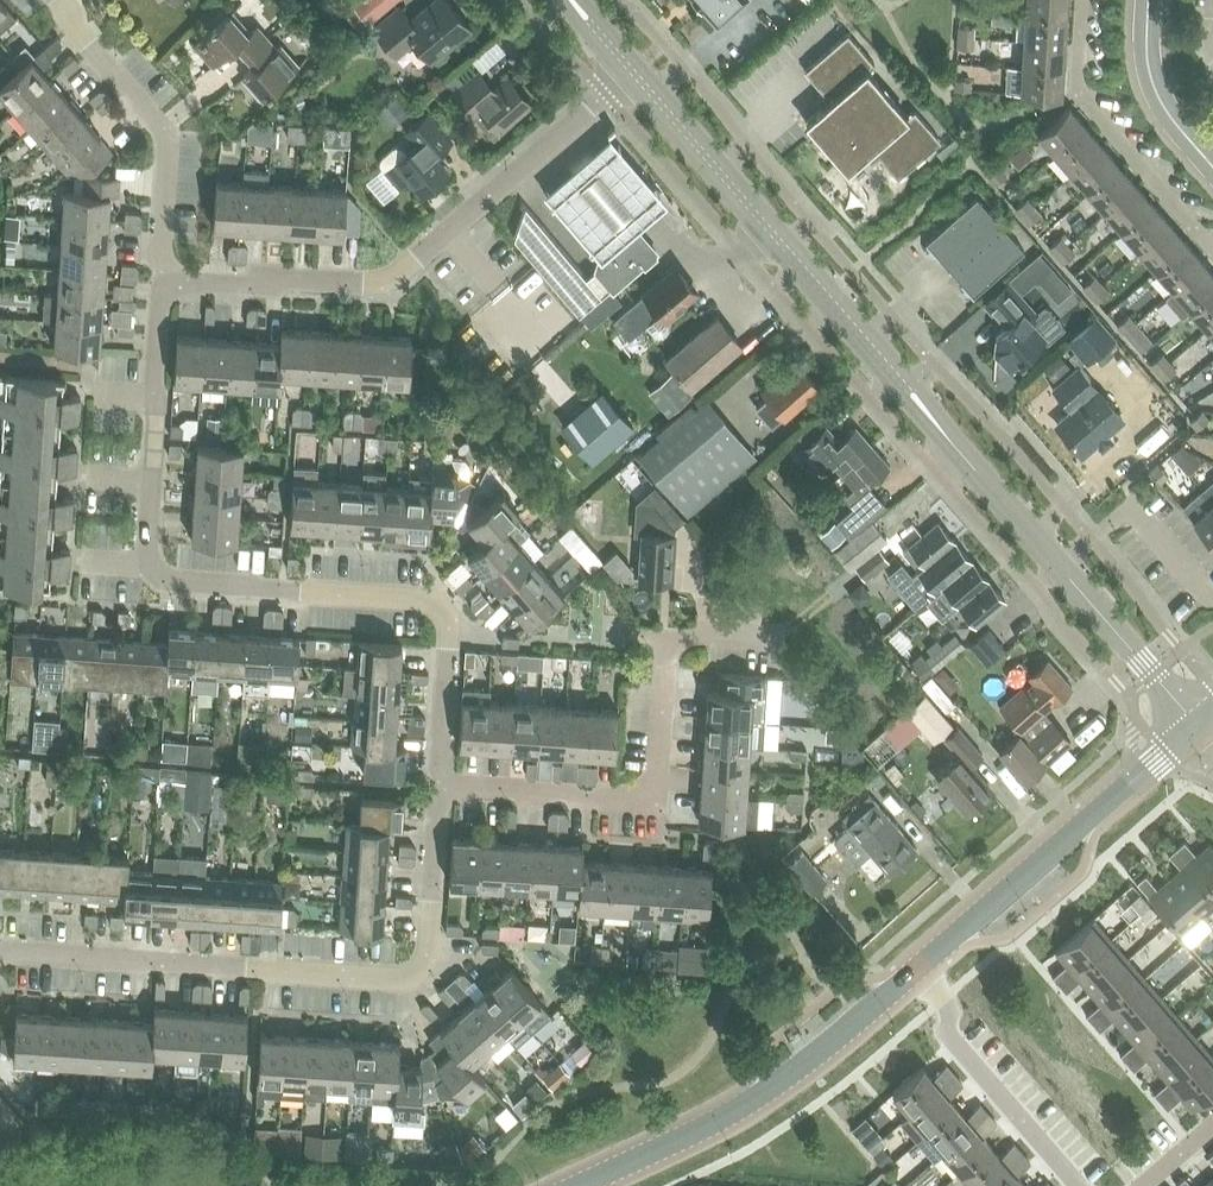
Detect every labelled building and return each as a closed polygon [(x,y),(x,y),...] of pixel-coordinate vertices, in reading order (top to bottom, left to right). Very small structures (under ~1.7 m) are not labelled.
[(17,16),(2,0),(0,0),(0,31),(17,16)] [(344,15),(358,31),(369,21),(395,0),(361,0),(355,5),(344,15)] [(476,38),(467,28),(468,27),(445,0),(434,0),(409,20),(398,8),(373,29),(399,60),(400,59),(395,53),(412,38),(430,59),(466,29),(475,39),(476,38)] [(716,21),(739,0),(698,0),(716,21)] [(1026,15),(1066,18),(1067,0),(1027,0),(1026,15)] [(233,47),(242,58),(266,38),(255,25),(248,32),(232,12),(240,4),(239,3),(204,35),(203,34),(199,38),(200,39),(193,45),(212,66),(233,47)] [(343,29),(349,25),(341,14),(335,19),(343,29)] [(1026,15),(1024,40),(1065,43),(1066,18),(1026,15)] [(959,26),(959,36),(973,37),(974,27),(959,26)] [(829,48),(804,70),(825,93),(821,97),(821,101),(824,105),(805,121),(847,169),(865,153),(869,157),(874,158),(877,154),(898,178),(941,140),(914,109),(907,115),(867,69),(875,63),(848,32),(829,48)] [(15,108),(49,78),(42,69),(51,62),(51,55),(60,47),(61,39),(57,36),(36,54),(22,66),(13,74),(2,83),(0,85),(0,91),(15,108)] [(973,37),(959,36),(958,47),(973,48),(973,37)] [(266,38),(242,58),(252,69),(242,78),(260,100),(267,94),(268,95),(272,91),(271,90),(297,66),(278,45),(274,48),(266,38)] [(1024,40),(1023,66),(1063,69),(1065,43),(1024,40)] [(29,46),(15,59),(22,66),(36,54),(29,46)] [(74,56),(62,66),(68,74),(78,65),(78,60),(74,56)] [(0,70),(0,80),(2,83),(13,74),(5,65),(0,70)] [(1063,69),(1023,66),(1021,93),(1061,96),(1063,69)] [(464,86),(455,94),(475,117),(483,110),(501,131),(531,104),(508,78),(495,90),(479,72),(464,86)] [(457,77),(448,86),(455,94),(464,86),(457,77)] [(15,108),(32,127),(66,97),(49,78),(15,108)] [(956,78),(955,89),(970,90),(971,79),(956,78)] [(89,98),(96,106),(109,95),(104,90),(99,89),(89,98)] [(306,104),(302,93),(295,96),(299,107),(306,104)] [(109,95),(96,106),(102,112),(112,104),(112,99),(109,95)] [(32,127),(49,146),(83,116),(66,97),(32,127)] [(396,97),(376,113),(389,131),(410,115),(396,97)] [(1038,133),(1056,153),(1086,127),(1068,106),(1038,133)] [(380,160),(380,164),(382,168),(386,173),(384,174),(399,191),(410,181),(422,195),(447,173),(435,158),(453,141),(428,112),(404,133),(416,146),(408,153),(404,148),(401,146),(397,146),(393,147),(382,157),(380,160)] [(83,116),(49,146),(66,167),(74,175),(94,169),(114,151),(101,136),(83,116)] [(291,141),(297,142),(298,125),(288,124),(287,137),(291,141)] [(298,125),(297,142),(303,142),(307,139),(308,125),(298,125)] [(1056,153),(1072,172),(1103,146),(1086,127),(1056,153)] [(343,145),(349,145),(350,128),(341,128),(340,141),(343,145)] [(238,135),(237,145),(245,145),(246,136),(238,135)] [(954,138),(937,152),(942,158),(959,143),(954,138)] [(1072,172),(1089,192),(1120,165),(1103,146),(1072,172)] [(1089,192),(1106,211),(1137,185),(1120,165),(1089,192)] [(988,176),(995,183),(996,184),(1007,174),(999,166),(988,176)] [(242,182),(239,228),(265,230),(268,184),(269,172),(243,170),(242,182)] [(84,173),(82,191),(110,193),(118,194),(119,176),(84,173)] [(212,226),(239,228),(242,182),(215,180),(212,226)] [(265,230),(290,231),(294,186),(268,184),(265,230)] [(1106,211),(1123,231),(1153,204),(1137,185),(1106,211)] [(290,231),(316,233),(319,188),(294,186),(290,231)] [(319,188),(316,233),(343,235),(344,215),(344,213),(345,208),(345,205),(345,201),(346,197),(346,195),(346,194),(346,193),(346,190),(319,188)] [(65,190),(63,217),(109,220),(110,193),(82,191),(65,190)] [(344,213),(344,215),(359,216),(359,208),(346,193),(346,194),(346,195),(346,197),(345,201),(345,205),(345,208),(344,213)] [(935,254),(948,269),(999,223),(975,196),(925,241),(924,240),(923,241),(925,243),(924,250),(928,254),(935,254)] [(1016,208),(1023,216),(1034,206),(1027,198),(1016,208)] [(1123,231),(1140,250),(1170,224),(1153,204),(1123,231)] [(1034,206),(1023,216),(1030,224),(1041,214),(1034,206)] [(524,207),(514,238),(514,240),(578,315),(607,289),(612,294),(642,267),(657,254),(634,227),(597,260),(593,272),(586,278),(524,207)] [(126,211),(125,221),(141,222),(142,215),(138,212),(126,211)] [(1051,225),(1041,214),(1030,224),(1040,235),(1051,225)] [(4,238),(4,239),(20,240),(22,218),(5,217),(4,238)] [(63,217),(61,242),(107,246),(109,220),(63,217)] [(141,222),(125,221),(124,231),(137,231),(141,228),(141,222)] [(999,223),(948,269),(959,282),(959,289),(963,293),(970,294),(971,296),(972,295),(972,294),(1022,249),(999,223)] [(1140,250),(1157,270),(1188,243),(1170,224),(1140,250)] [(1050,246),(1057,254),(1068,245),(1061,237),(1050,246)] [(6,241),(6,250),(7,250),(15,250),(15,241),(6,241)] [(61,242),(59,268),(105,271),(107,246),(61,242)] [(1157,270),(1174,289),(1205,263),(1188,243),(1157,270)] [(227,260),(237,261),(238,244),(232,244),(228,247),(227,260)] [(238,244),(237,261),(246,262),(247,249),(244,245),(238,244)] [(1068,245),(1057,254),(1063,262),(1075,253),(1068,245)] [(7,250),(6,263),(14,263),(15,250),(7,250)] [(1039,252),(1010,278),(1022,292),(1051,266),(1039,252)] [(122,262),(122,272),(138,273),(139,267),(135,264),(122,262)] [(1191,309),(1212,289),(1212,273),(1205,263),(1174,289),(1191,309)] [(669,322),(667,320),(681,308),(679,306),(696,292),(675,267),(613,320),(628,338),(644,324),(652,333),(653,334),(654,335),(656,336),(659,337),(661,337),(664,336),(666,335),(667,333),(668,332),(669,331),(669,329),(670,328),(670,326),(669,325),(669,323),(669,322)] [(59,268),(58,294),(103,297),(105,271),(59,268)] [(138,273),(122,272),(121,282),(134,283),(138,280),(138,273)] [(1084,285),(1091,293),(1102,284),(1095,276),(1084,285)] [(1025,355),(1045,336),(1032,322),(1038,316),(1009,283),(986,304),(1008,329),(1000,337),(999,356),(1000,358),(1019,359),(1021,361),(1026,357),(1025,355)] [(1102,284),(1091,293),(1097,301),(1109,292),(1102,284)] [(1208,328),(1212,323),(1212,289),(1191,309),(1208,328)] [(44,319),(56,319),(102,323),(103,297),(58,294),(45,293),(44,319)] [(136,305),(136,299),(120,298),(119,307),(132,308),(136,305)] [(212,304),(206,304),(205,320),(214,321),(215,307),(212,304)] [(247,310),(247,323),(256,324),(257,308),(250,307),(247,310)] [(257,308),(256,324),(266,324),(266,311),(264,308),(257,308)] [(1114,352),(1108,345),(1117,337),(1097,315),(1067,341),(1075,350),(1069,356),(1078,366),(1079,365),(1084,361),(1087,364),(1095,356),(1101,363),(1114,352)] [(1117,324),(1124,332),(1135,323),(1129,315),(1117,324)] [(666,359),(691,388),(741,345),(716,316),(666,359)] [(102,323),(56,319),(54,346),(100,349),(102,323)] [(134,331),(134,325),(118,323),(117,333),(131,334),(134,331)] [(1135,323),(1124,332),(1131,340),(1141,352),(1152,342),(1142,331),(1135,323)] [(282,328),(281,342),(282,342),(280,374),(305,375),(308,330),(282,328)] [(334,332),(308,330),(305,375),(331,377),(334,332)] [(360,333),(334,332),(331,377),(357,379),(360,333)] [(385,335),(360,333),(357,379),(382,380),(385,335)] [(174,380),(200,382),(203,336),(177,335),(174,380)] [(412,337),(385,335),(382,380),(409,382),(410,360),(422,361),(423,346),(411,346),(412,337)] [(203,336),(200,382),(211,383),(211,395),(224,396),(225,384),(228,338),(203,336)] [(254,340),(228,338),(225,384),(250,385),(254,340)] [(281,342),(254,340),(250,385),(279,387),(280,374),(282,342),(281,342)] [(1151,363),(1158,371),(1169,361),(1162,353),(1151,363)] [(1060,356),(1045,370),(1057,384),(1072,370),(1060,356)] [(1169,361),(1158,371),(1165,379),(1176,369),(1169,361)] [(760,388),(768,397),(757,408),(771,423),(782,413),(784,415),(818,385),(798,363),(777,381),(773,377),(760,388)] [(1064,401),(1070,396),(1085,382),(1090,378),(1079,365),(1078,366),(1053,389),(1064,401)] [(692,397),(671,373),(648,393),(669,417),(692,397)] [(34,405),(36,378),(7,376),(5,395),(0,394),(0,403),(34,405)] [(36,378),(34,405),(80,409),(81,397),(63,396),(64,380),(36,378)] [(1085,382),(1070,396),(1078,405),(1057,423),(1083,454),(1096,442),(1101,447),(1111,439),(1106,434),(1123,419),(1096,389),(1093,391),(1085,382)] [(607,388),(567,423),(599,459),(637,423),(607,388)] [(661,439),(639,457),(670,493),(690,516),(756,459),(737,436),(706,400),(696,409),(691,403),(656,433),(661,439)] [(3,429),(32,431),(34,405),(0,403),(0,411),(4,412),(3,429)] [(34,405),(32,431),(60,433),(61,420),(79,421),(80,409),(34,405)] [(292,422),(301,423),(302,406),(297,406),(293,409),(292,422)] [(302,406),(301,423),(312,423),(312,410),(309,407),(302,406)] [(1197,414),(1204,421),(1210,416),(1203,408),(1197,414)] [(343,425),(352,426),(353,410),(348,409),(344,413),(343,425)] [(353,410),(352,426),(363,426),(363,413),(360,410),(353,410)] [(364,415),(363,429),(378,430),(379,416),(364,415)] [(207,420),(206,444),(222,445),(223,421),(207,420)] [(171,422),(170,435),(183,436),(183,427),(180,423),(171,422)] [(812,422),(798,434),(806,444),(800,449),(823,474),(833,465),(841,473),(846,469),(871,446),(855,428),(838,442),(825,427),(820,432),(812,422)] [(30,457),(32,431),(3,429),(1,446),(0,446),(0,455),(30,457)] [(32,431),(30,457),(76,460),(77,448),(59,447),(60,433),(32,431)] [(337,449),(342,450),(343,433),(334,432),(333,446),(337,449)] [(343,433),(342,450),(349,450),(352,447),(353,434),(343,433)] [(381,452),(387,453),(388,436),(379,435),(378,448),(381,452)] [(425,435),(424,448),(428,452),(433,453),(434,436),(425,435)] [(388,436),(387,453),(394,453),(397,450),(398,437),(388,436)] [(252,437),(251,447),(266,448),(266,438),(252,437)] [(169,442),(169,455),(178,455),(181,452),(182,443),(169,442)] [(1181,443),(1171,453),(1187,472),(1201,459),(1197,453),(1191,451),(1185,447),(1181,443)] [(198,444),(197,468),(241,471),(243,447),(222,445),(206,444),(198,444)] [(857,506),(837,523),(847,534),(848,536),(857,528),(874,514),(864,503),(870,497),(862,487),(869,481),(870,482),(888,466),(871,446),(846,469),(841,473),(851,485),(844,491),(857,506)] [(0,466),(0,481),(28,483),(30,457),(0,455),(0,463),(0,466)] [(30,457),(28,483),(56,485),(57,471),(75,472),(76,460),(30,457)] [(457,527),(470,501),(477,487),(470,483),(469,465),(464,459),(432,457),(431,489),(430,514),(452,515),(452,524),(457,527)] [(1150,471),(1160,482),(1168,475),(1158,463),(1150,471)] [(197,468),(195,491),(240,494),(241,471),(197,468)] [(293,480),(290,525),(314,527),(317,481),(318,469),(294,468),(293,480)] [(268,490),(268,497),(285,498),(286,475),(274,474),(273,486),(272,486),(268,490)] [(26,509),(28,483),(0,481),(0,507),(26,509)] [(314,527),(337,528),(340,483),(317,481),(314,527)] [(1203,490),(1212,501),(1212,482),(1203,490)] [(28,483),(26,509),(72,512),(73,498),(55,497),(56,485),(28,483)] [(337,528),(359,530),(362,484),(340,483),(337,528)] [(359,530),(382,531),(385,486),(362,484),(359,530)] [(382,531),(405,533),(408,487),(385,486),(382,531)] [(429,535),(430,514),(431,489),(408,487),(405,533),(429,535)] [(1203,490),(1183,508),(1193,520),(1212,543),(1212,501),(1203,490)] [(195,491),(193,514),(238,517),(240,494),(195,491)] [(469,523),(484,541),(503,524),(518,511),(502,492),(484,508),(470,501),(457,527),(462,530),(469,523)] [(656,533),(642,532),(639,579),(672,582),(676,534),(674,534),(674,529),(685,520),(662,494),(651,503),(658,511),(656,533)] [(285,498),(268,497),(268,502),(271,506),(284,507),(285,498)] [(583,505),(581,527),(593,528),(595,506),(583,505)] [(24,534),(26,509),(0,507),(0,533),(24,534)] [(26,509),(24,534),(52,536),(54,522),(71,523),(72,512),(26,509)] [(238,517),(193,514),(191,538),(236,541),(238,517)] [(484,541),(468,554),(484,572),(518,542),(530,531),(515,514),(503,524),(484,541)] [(835,521),(822,532),(833,546),(847,534),(837,523),(835,521)] [(835,552),(849,569),(886,539),(872,522),(835,552)] [(919,562),(924,567),(954,541),(937,522),(903,551),(915,565),(919,562)] [(518,542),(484,572),(499,589),(533,559),(544,550),(529,533),(531,532),(530,531),(518,542)] [(22,560),(24,534),(0,533),(0,559),(22,560)] [(24,534),(22,560),(68,564),(69,551),(51,549),(52,536),(24,534)] [(917,609),(927,601),(971,561),(954,541),(924,567),(899,589),(917,609)] [(269,557),(281,558),(281,548),(269,547),(269,551),(269,557)] [(617,577),(633,578),(633,569),(616,550),(603,562),(617,577)] [(878,553),(860,567),(868,579),(887,564),(878,553)] [(287,568),(287,569),(300,569),(300,568),(300,559),(297,556),(288,555),(287,568)] [(280,567),(281,558),(269,557),(268,567),(280,568),(280,567)] [(20,587),(22,560),(0,559),(0,586),(20,587)] [(499,589),(514,606),(548,576),(533,559),(499,589)] [(22,560),(20,587),(49,589),(50,573),(67,575),(68,564),(22,560)] [(949,595),(958,606),(987,581),(971,561),(927,601),(937,612),(945,604),(942,601),(949,595)] [(457,583),(457,591),(459,593),(473,581),(467,574),(457,583)] [(548,576),(514,606),(529,624),(564,594),(548,576)] [(987,581),(958,606),(976,626),(1005,601),(987,581)] [(848,593),(859,607),(866,601),(867,589),(862,582),(848,593)] [(472,600),(472,607),(475,610),(488,599),(482,591),(472,600)] [(488,599),(475,610),(478,614),(485,614),(495,606),(488,599)] [(23,603),(15,603),(14,615),(26,616),(27,607),(23,603)] [(212,620),(221,620),(223,604),(217,604),(213,607),(212,620)] [(223,604),(221,620),(232,621),(232,608),(229,604),(223,604)] [(264,623),(273,624),(274,608),(268,607),(265,610),(264,623)] [(93,608),(92,621),(105,621),(105,613),(102,609),(93,608)] [(274,608),(273,624),(283,624),(284,611),(281,608),(274,608)] [(119,610),(118,622),(131,623),(131,614),(128,611),(119,610)] [(952,612),(943,620),(951,629),(960,621),(952,612)] [(169,629),(168,642),(169,642),(167,672),(192,673),(195,631),(169,629)] [(10,674),(37,676),(40,633),(13,631),(10,674)] [(221,633),(195,631),(192,673),(218,675),(221,633)] [(37,676),(62,678),(65,635),(40,633),(37,676)] [(247,635),(221,633),(218,675),(244,677),(247,635)] [(62,678),(87,680),(91,637),(65,635),(62,678)] [(273,636),(247,635),(244,677),(270,679),(273,636)] [(502,645),(519,646),(519,636),(507,635),(503,639),(502,645)] [(971,645),(988,665),(1000,655),(983,635),(971,645)] [(299,638),(273,636),(270,679),(296,681),(297,672),(299,638)] [(87,680),(113,682),(116,638),(91,637),(87,680)] [(307,637),(306,653),(312,654),(316,651),(316,638),(307,637)] [(957,637),(928,662),(935,669),(964,646),(964,645),(957,637)] [(113,682),(138,683),(142,640),(116,638),(113,682)] [(142,640),(138,683),(166,685),(167,672),(169,642),(168,642),(142,640)] [(360,641),(358,667),(400,670),(402,644),(360,641)] [(475,650),(466,649),(465,663),(474,664),(475,650)] [(505,662),(518,662),(519,653),(502,651),(501,658),(505,662)] [(1044,712),(1072,687),(1048,660),(1030,677),(1034,682),(1026,690),(1023,687),(1001,707),(1022,731),(1049,762),(1071,742),(1044,712)] [(342,691),(356,692),(399,695),(400,670),(358,667),(344,666),(342,691)] [(942,666),(932,674),(940,683),(950,675),(942,666)] [(412,671),(411,681),(425,682),(428,678),(429,672),(412,671)] [(296,681),(296,687),(308,688),(309,673),(297,672),(296,681)] [(708,689),(706,716),(762,720),(765,676),(722,673),(721,690),(708,689)] [(486,746),(489,701),(490,691),(463,690),(460,745),(486,746)] [(356,692),(354,718),(397,720),(399,695),(356,692)] [(905,710),(933,742),(953,725),(925,693),(905,710)] [(486,746),(512,748),(515,702),(489,701),(486,746)] [(512,748),(538,750),(541,704),(515,702),(512,748)] [(538,750),(564,751),(567,706),(541,704),(538,750)] [(564,751),(589,753),(592,707),(567,706),(564,751)] [(592,707),(589,753),(616,755),(619,709),(592,707)] [(409,713),(408,722),(425,723),(425,718),(422,714),(409,713)] [(705,742),(750,745),(762,745),(764,720),(762,720),(706,716),(705,742)] [(34,727),(33,749),(37,749),(38,749),(40,749),(57,750),(58,742),(59,725),(60,720),(53,719),(35,718),(34,727)] [(352,745),(365,746),(365,745),(395,747),(397,720),(354,718),(352,745)] [(425,723),(408,722),(408,732),(421,733),(425,730),(425,723)] [(297,723),(296,739),(312,740),(313,724),(297,723)] [(59,725),(58,742),(68,743),(69,729),(66,726),(59,725)] [(959,727),(946,738),(959,754),(935,776),(966,812),(991,790),(969,765),(982,754),(959,727)] [(843,728),(840,765),(861,767),(863,751),(861,749),(843,728)] [(1046,765),(1020,734),(1000,751),(1027,782),(1046,765)] [(162,758),(187,760),(188,741),(163,739),(162,758)] [(791,742),(791,747),(807,748),(808,740),(795,739),(791,742)] [(188,741),(187,760),(212,762),(213,743),(188,741)] [(705,742),(703,767),(749,770),(750,745),(705,742)] [(136,744),(135,756),(144,757),(145,757),(147,754),(148,745),(136,744)] [(365,745),(365,746),(364,773),(406,776),(408,748),(395,747),(365,745)] [(807,748),(791,747),(790,755),(794,758),(807,759),(807,748)] [(238,753),(237,766),(263,768),(264,757),(264,755),(238,753)] [(29,767),(30,758),(18,757),(17,766),(29,767)] [(264,757),(263,768),(263,770),(290,771),(291,759),(264,757)] [(528,761),(527,775),(530,778),(536,778),(537,762),(528,761)] [(553,763),(552,776),(556,780),(562,780),(563,763),(553,763)] [(147,767),(144,764),(135,764),(134,776),(146,777),(147,767)] [(581,781),(588,782),(589,765),(579,764),(578,778),(581,781)] [(589,765),(588,782),(594,782),(597,779),(598,766),(589,765)] [(50,784),(55,784),(57,768),(47,767),(46,781),(50,784)] [(174,779),(186,780),(187,770),(187,767),(177,767),(174,770),(174,779)] [(298,777),(314,778),(315,772),(311,768),(298,767),(298,777)] [(703,767),(701,793),(747,796),(749,770),(703,767)] [(57,768),(55,784),(62,785),(65,782),(66,768),(57,768)] [(186,780),(185,789),(211,791),(212,772),(187,770),(186,780)] [(278,781),(277,801),(288,801),(290,782),(278,781)] [(213,784),(210,825),(222,825),(225,785),(213,784)] [(314,791),(314,785),(297,784),(297,793),(310,794),(314,791)] [(787,793),(787,799),(804,800),(804,791),(791,790),(787,793)] [(747,796),(701,793),(699,820),(757,824),(759,797),(747,796)] [(850,826),(836,839),(857,863),(871,851),(890,873),(918,849),(876,801),(875,802),(869,794),(842,817),(849,825),(850,826)] [(362,797),(360,823),(390,825),(390,827),(403,827),(405,799),(362,797)] [(917,798),(910,805),(919,816),(927,810),(917,798)] [(804,800),(787,799),(786,806),(789,809),(803,810),(804,800)] [(507,824),(516,825),(517,811),(514,808),(508,808),(507,824)] [(549,827),(558,828),(559,811),(553,810),(550,814),(549,827)] [(559,811),(558,828),(568,828),(568,815),(564,811),(559,811)] [(347,823),(345,850),(388,853),(390,827),(390,825),(360,823),(347,823)] [(450,882),(477,884),(480,839),(453,837),(450,882)] [(477,884),(502,886),(505,841),(480,839),(477,884)] [(714,841),(708,840),(704,843),(703,857),(713,857),(714,841)] [(502,886),(528,888),(531,842),(505,841),(502,886)] [(1176,847),(1212,890),(1212,849),(1209,844),(1196,855),(1184,841),(1176,847)] [(528,888),(554,889),(557,844),(531,842),(528,888)] [(400,843),(399,853),(416,854),(416,848),(413,844),(400,843)] [(554,889),(579,891),(580,891),(582,860),(583,860),(584,846),(557,844),(554,889)] [(1169,879),(1201,916),(1212,906),(1212,890),(1176,847),(1168,854),(1180,869),(1169,879)] [(23,892),(26,849),(0,848),(0,891),(23,892)] [(23,892),(48,894),(51,851),(26,849),(23,892)] [(345,850),(343,875),(386,878),(388,853),(345,850)] [(48,894),(74,895),(77,853),(51,851),(48,894)] [(826,879),(802,852),(788,865),(811,892),(826,879)] [(74,895),(99,897),(102,855),(77,853),(74,895)] [(416,854),(399,853),(399,863),(411,863),(416,860),(416,854)] [(124,899),(124,900),(125,900),(127,870),(128,870),(128,869),(129,856),(102,855),(99,897),(124,899)] [(150,914),(176,916),(180,856),(154,855),(153,871),(150,914)] [(176,916),(202,918),(205,875),(206,858),(180,856),(176,916)] [(579,905),(605,907),(608,862),(583,860),(582,860),(580,891),(579,891),(579,905)] [(605,907),(604,920),(629,922),(629,909),(631,909),(634,864),(608,862),(605,907)] [(634,864),(631,909),(642,910),(641,926),(655,927),(656,911),(659,866),(634,864)] [(685,867),(659,866),(656,911),(682,912),(685,867)] [(712,869),(685,867),(682,912),(709,914),(712,869)] [(123,912),(150,914),(153,871),(128,869),(128,870),(127,870),(125,900),(124,900),(123,912)] [(1201,916),(1169,879),(1157,888),(1145,874),(1136,882),(1181,934),(1201,916)] [(202,918),(228,919),(230,877),(205,875),(202,918)] [(343,875),(341,901),(384,904),(386,878),(343,875)] [(228,919),(254,921),(256,879),(230,877),(228,919)] [(256,879),(254,921),(280,923),(283,881),(256,879)] [(285,882),(284,896),(299,897),(300,883),(285,882)] [(1141,913),(1151,904),(1145,897),(1141,893),(1131,901),(1141,913)] [(396,895),(396,904),(412,905),(413,899),(409,896),(396,895)] [(384,904),(341,901),(340,927),(383,930),(384,904)] [(289,907),(287,923),(297,924),(297,911),(294,907),(289,907)] [(86,912),(85,921),(88,925),(98,925),(98,913),(86,912)] [(111,914),(111,923),(114,926),(123,927),(123,914),(111,914)] [(1052,976),(1059,984),(1111,939),(1093,919),(1055,951),(1066,964),(1052,976)] [(447,922),(446,932),(463,933),(464,927),(460,923),(447,922)] [(511,937),(512,923),(499,922),(499,926),(499,935),(499,936),(511,937)] [(482,934),(499,935),(499,926),(487,925),(482,929),(482,934)] [(194,945),(200,946),(201,929),(192,928),(191,942),(194,945)] [(201,929),(200,946),(206,946),(210,943),(210,929),(201,929)] [(245,949),(251,949),(253,932),(242,932),(242,945),(245,949)] [(253,932),(251,949),(257,950),(261,946),(262,933),(253,932)] [(1080,979),(1090,991),(1127,959),(1111,939),(1059,984),(1066,992),(1080,979)] [(481,947),(484,950),(485,951),(498,952),(498,943),(482,942),(481,947)] [(591,960),(602,961),(603,945),(596,945),(592,948),(591,960)] [(603,945),(602,961),(610,962),(611,950),(608,946),(603,945)] [(680,945),(678,967),(706,970),(707,947),(680,945)] [(642,965),(653,965),(654,949),(647,948),(643,952),(642,965)] [(654,949),(653,965),(662,966),(663,953),(659,949),(654,949)] [(628,954),(627,964),(637,964),(637,954),(628,954)] [(1085,1015),(1092,1023),(1144,978),(1127,959),(1090,991),(1100,1002),(1085,1015)] [(496,970),(487,978),(492,985),(522,1018),(533,1031),(551,1015),(549,1012),(511,968),(511,969),(502,977),(496,970)] [(456,976),(467,988),(474,982),(465,972),(460,972),(456,976)] [(157,978),(156,995),(165,996),(166,982),(163,979),(157,978)] [(1114,1018),(1124,1030),(1161,998),(1144,978),(1092,1023),(1099,1031),(1114,1018)] [(193,998),(202,998),(203,982),(197,981),(193,985),(193,998)] [(203,982),(202,998),(212,999),(213,986),(210,982),(203,982)] [(240,1001),(249,1002),(250,985),(244,985),(240,988),(240,1001)] [(492,985),(475,1000),(505,1033),(516,1046),(533,1031),(522,1018),(492,985)] [(438,991),(449,1003),(456,997),(448,987),(442,987),(438,991)] [(1120,1054),(1127,1062),(1178,1017),(1161,998),(1124,1030),(1134,1042),(1120,1054)] [(475,1000),(458,1015),(488,1048),(505,1033),(475,1000)] [(420,1006),(431,1019),(438,1013),(429,1003),(424,1002),(420,1006)] [(155,1007),(154,1022),(155,1022),(152,1053),(153,1053),(175,1054),(178,1009),(155,1007)] [(201,1010),(178,1009),(175,1054),(198,1056),(201,1010)] [(224,1012),(201,1010),(198,1056),(221,1058),(224,1012)] [(13,1058),(37,1059),(40,1014),(16,1012),(15,1034),(14,1049),(13,1058)] [(249,1013),(224,1012),(221,1058),(245,1059),(249,1013)] [(37,1059),(59,1061),(62,1015),(40,1014),(37,1059)] [(59,1061),(82,1062),(85,1017),(62,1015),(59,1061)] [(454,1045),(453,1046),(454,1047),(454,1046),(470,1064),(471,1063),(488,1048),(458,1015),(441,1030),(454,1045)] [(82,1062),(105,1064),(108,1019),(85,1017),(82,1062)] [(1148,1058),(1158,1069),(1195,1037),(1178,1017),(1127,1062),(1133,1070),(1148,1058)] [(105,1064),(127,1065),(130,1020),(108,1019),(105,1064)] [(130,1020),(127,1065),(152,1067),(153,1053),(152,1053),(155,1022),(154,1022),(130,1020)] [(435,1047),(426,1055),(440,1096),(466,1096),(485,1079),(471,1063),(470,1064),(454,1046),(454,1047),(453,1046),(454,1045),(441,1030),(429,1040),(435,1047)] [(2,1048),(14,1049),(15,1034),(2,1034),(2,1048)] [(264,1094),(280,1095),(284,1036),(261,1034),(256,1103),(263,1104),(264,1094)] [(280,1095),(303,1097),(307,1037),(284,1036),(280,1095)] [(326,1099),(327,1085),(330,1039),(307,1037),(303,1097),(326,1099)] [(1153,1093),(1160,1101),(1212,1056),(1195,1037),(1158,1069),(1168,1081),(1153,1093)] [(327,1085),(350,1086),(353,1040),(330,1039),(327,1085)] [(348,1100),(371,1102),(376,1042),(353,1040),(350,1086),(348,1100)] [(581,1063),(595,1051),(586,1040),(571,1052),(581,1063)] [(371,1102),(394,1104),(395,1089),(397,1065),(398,1065),(398,1064),(400,1043),(376,1042),(371,1102)] [(395,1089),(394,1104),(392,1123),(424,1125),(424,1112),(419,1112),(420,1102),(440,1096),(426,1055),(421,1057),(421,1066),(398,1064),(398,1065),(397,1065),(395,1089)] [(1160,1101),(1167,1109),(1181,1096),(1192,1109),(1212,1091),(1212,1057),(1212,1056),(1160,1101)] [(559,1061),(542,1076),(553,1088),(564,1078),(568,1075),(570,1073),(559,1061)] [(892,1092),(910,1113),(954,1075),(946,1065),(931,1077),(922,1067),(892,1092)] [(899,1122),(916,1142),(956,1106),(948,1097),(962,1084),(954,1075),(910,1113),(899,1122)] [(536,1080),(524,1090),(526,1092),(535,1103),(546,1094),(548,1093),(536,1080)] [(526,1092),(513,1103),(523,1115),(529,1109),(532,1106),(535,1103),(526,1092)] [(46,1113),(56,1114),(57,1096),(51,1096),(47,1100),(46,1113)] [(57,1096),(56,1114),(66,1114),(66,1100),(63,1097),(57,1096)] [(156,1097),(156,1109),(171,1110),(172,1099),(156,1097)] [(92,1116),(101,1117),(102,1099),(96,1099),(93,1102),(92,1116)] [(102,1099),(101,1117),(111,1117),(112,1104),(108,1100),(102,1099)] [(138,1119),(148,1120),(149,1102),(144,1102),(139,1106),(138,1119)] [(933,1161),(944,1152),(988,1113),(979,1104),(965,1116),(956,1106),(916,1142),(933,1161)] [(944,1152),(961,1171),(990,1145),(982,1136),(996,1123),(988,1113),(944,1152)] [(864,1117),(850,1129),(868,1149),(881,1138),(864,1117)] [(268,1134),(278,1135),(279,1118),(273,1118),(269,1121),(268,1134)] [(279,1118),(278,1135),(288,1136),(288,1123),(285,1119),(279,1118)] [(472,1134),(457,1147),(463,1167),(467,1164),(485,1148),(472,1134)] [(306,1135),(305,1155),(322,1156),(323,1136),(306,1135)] [(276,1153),(277,1138),(254,1136),(254,1141),(253,1152),(276,1153)] [(323,1136),(322,1156),(339,1158),(341,1137),(323,1136)] [(299,1155),(300,1139),(277,1138),(276,1153),(299,1155)] [(881,1138),(868,1149),(885,1168),(895,1160),(885,1147),(887,1146),(881,1138)] [(973,1185),(984,1185),(1022,1153),(1013,1143),(999,1155),(990,1145),(961,1171),(973,1185)] [(346,1144),(345,1158),(359,1159),(368,1159),(369,1145),(346,1144)] [(378,1147),(377,1164),(390,1165),(391,1148),(378,1147)] [(1024,1185),(1016,1175),(1030,1162),(1022,1153),(984,1185),(1022,1185),(1024,1185)] [(1185,1176),(1176,1184),(1177,1185),(1193,1185),(1185,1176)]
